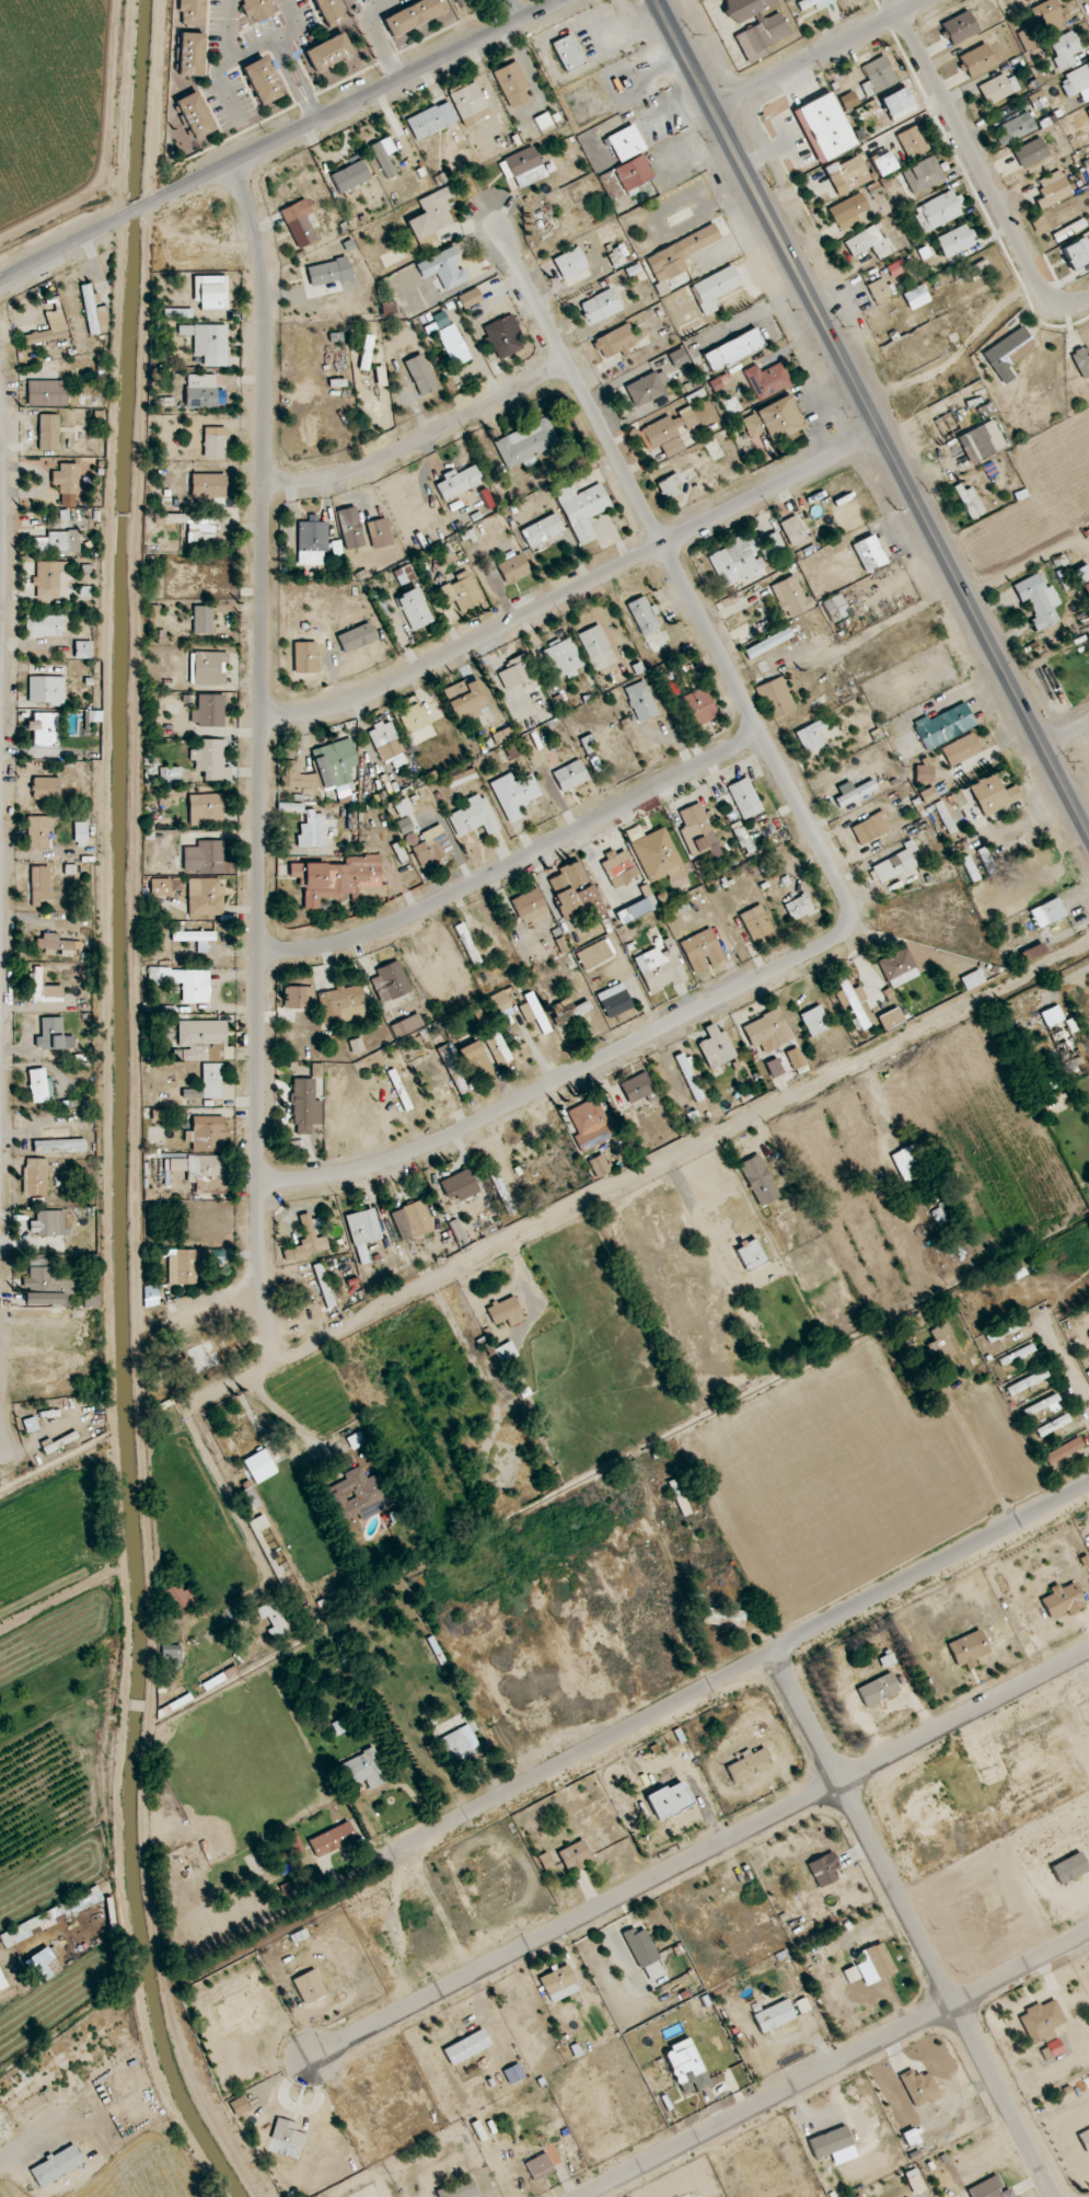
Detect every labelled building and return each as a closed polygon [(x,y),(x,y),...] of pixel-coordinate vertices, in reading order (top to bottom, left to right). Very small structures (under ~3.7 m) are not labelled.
[(206,26),(207,0),(182,0),(182,25),(206,26)] [(245,3),(240,5),(250,26),(276,14),(269,0),(243,0),(245,3)] [(324,29),(344,21),(335,0),(312,0),(324,29)] [(449,13),(443,0),(423,0),(383,17),(391,37),(449,13)] [(779,8),(778,8),(775,0),(722,0),(733,25),(755,16),(759,25),(735,34),(748,64),(764,57),(761,48),(790,36),(779,8)] [(817,10),(836,2),(835,0),(798,0),(796,1),(801,11),(815,5),(817,10)] [(1059,8),(1056,0),(1049,0),(1033,7),(1044,33),(1071,21),(1064,6),(1059,8)] [(978,33),(969,11),(942,22),(951,45),(978,33)] [(1027,52),(1035,48),(1025,31),(1018,35),(1027,52)] [(1047,42),(1059,70),(1075,63),(1071,54),(1080,50),(1072,31),(1047,42)] [(314,73),(353,53),(343,32),(304,53),(314,73)] [(179,76),(203,77),(204,33),(180,33),(179,76)] [(565,73),(584,65),(571,35),(552,43),(565,73)] [(958,56),(969,78),(996,65),(985,43),(958,56)] [(898,82),(885,55),(861,66),(869,82),(862,85),(867,96),(898,82)] [(282,96),(263,57),(240,69),(260,107),(282,96)] [(529,99),(524,89),(529,86),(516,60),(492,72),(510,108),(529,99)] [(1068,83),(1061,86),(1067,98),(1079,92),(1084,102),(1088,100),(1088,65),(1088,63),(1064,75),(1068,83)] [(986,105),(1013,95),(1005,74),(978,85),(986,105)] [(464,127),(491,114),(475,81),(448,94),(464,127)] [(891,120),(915,107),(905,86),(880,99),(891,120)] [(1028,96),(1035,109),(1047,103),(1041,90),(1028,96)] [(216,130),(197,91),(174,102),(193,141),(216,130)] [(797,107),(820,161),(855,147),(833,93),(797,107)] [(458,122),(448,100),(406,120),(416,141),(458,122)] [(539,130),(552,124),(547,112),(534,118),(539,130)] [(1002,147),(1037,129),(1028,112),(993,129),(1002,147)] [(645,150),(633,124),(607,136),(619,162),(645,150)] [(907,159),(929,151),(919,125),(897,133),(907,159)] [(1049,156),(1040,137),(1013,150),(1021,168),(1049,156)] [(397,175),(385,150),(381,141),(370,146),(387,179),(397,175)] [(506,180),(514,177),(519,188),(547,176),(533,146),(498,162),(506,180)] [(870,158),(878,177),(897,168),(888,150),(870,158)] [(614,167),(624,191),(654,178),(644,154),(614,167)] [(825,167),(836,195),(871,182),(860,154),(825,167)] [(901,170),(912,195),(945,181),(934,156),(901,170)] [(331,175),(340,194),(371,179),(362,160),(331,175)] [(1035,201),(1040,210),(1072,194),(1059,170),(1036,181),(1044,196),(1035,201)] [(418,199),(424,214),(407,220),(414,239),(452,225),(447,211),(450,210),(446,200),(454,197),(450,186),(418,199)] [(925,232),(964,214),(957,200),(956,201),(952,190),(913,208),(925,232)] [(860,223),(856,214),(868,210),(863,194),(829,206),(838,231),(860,223)] [(306,215),(312,213),(305,199),(280,210),(298,249),(317,240),(306,215)] [(1049,229),(1043,215),(1031,220),(1036,234),(1049,229)] [(893,252),(876,223),(843,243),(852,258),(871,247),(879,261),(893,252)] [(721,241),(714,225),(645,256),(658,283),(687,270),(682,258),(721,241)] [(943,258),(974,247),(967,226),(936,236),(943,258)] [(440,245),(434,232),(417,241),(423,253),(440,245)] [(1088,262),(1088,245),(1086,237),(1061,248),(1070,270),(1088,262)] [(445,291),(467,280),(458,262),(461,261),(454,246),(416,265),(423,280),(436,274),(445,291)] [(553,257),(561,279),(588,269),(580,248),(553,257)] [(311,288),(353,278),(348,258),(307,267),(311,288)] [(887,266),(892,278),(907,270),(902,259),(887,266)] [(742,285),(732,265),(690,286),(705,316),(718,309),(713,299),(742,285)] [(200,309),(223,308),(223,291),(227,291),(227,276),(207,277),(207,284),(199,284),(200,309)] [(866,286),(875,304),(891,295),(882,278),(866,286)] [(105,307),(94,308),(92,284),(83,285),(88,335),(108,333),(105,307)] [(930,301),(922,284),(903,294),(911,311),(930,301)] [(482,301),(478,288),(458,295),(462,308),(482,301)] [(590,325),(622,311),(612,288),(580,303),(590,325)] [(382,315),(395,314),(394,302),(381,303),(382,315)] [(192,317),(192,308),(164,310),(165,318),(192,317)] [(449,323),(444,311),(432,316),(437,328),(449,323)] [(483,327),(498,361),(524,349),(517,334),(521,332),(512,313),(483,327)] [(470,360),(456,323),(438,330),(453,367),(470,360)] [(605,359),(624,349),(625,350),(638,344),(628,323),(595,339),(605,359)] [(227,367),(227,326),(178,325),(178,335),(194,335),(194,356),(204,356),(204,366),(227,367)] [(982,353),(1003,385),(1014,378),(1006,366),(1036,347),(1023,327),(982,353)] [(711,372),(764,347),(756,328),(703,354),(711,372)] [(674,368),(689,362),(683,348),(668,353),(674,368)] [(405,361),(420,397),(438,389),(423,354),(405,361)] [(793,385),(781,362),(761,372),(757,364),(743,371),(758,401),(793,385)] [(384,366),(375,367),(377,387),(386,386),(384,366)] [(666,394),(662,385),(669,381),(663,368),(625,386),(636,408),(666,394)] [(710,383),(715,391),(732,381),(727,373),(710,383)] [(217,375),(186,374),(186,408),(216,409),(217,375)] [(63,381),(28,380),(28,406),(68,406),(68,394),(63,394),(63,381)] [(740,418),(751,440),(771,430),(775,440),(804,427),(790,395),(740,418)] [(680,417),(672,420),(676,428),(684,425),(685,430),(698,425),(690,406),(678,411),(680,417)] [(39,450),(58,450),(59,415),(40,415),(39,450)] [(685,449),(669,416),(641,429),(650,451),(660,446),(666,458),(685,449)] [(494,439),(505,467),(559,445),(548,418),(494,439)] [(969,463),(1005,448),(994,421),(958,435),(969,463)] [(204,457),(225,458),(226,428),(204,428),(204,457)] [(79,464),(60,464),(60,471),(52,471),(52,484),(60,484),(61,505),(80,505),(79,464)] [(484,482),(475,465),(435,484),(444,501),(484,482)] [(192,498),(226,497),(225,474),(192,475),(192,498)] [(656,484),(666,501),(679,493),(670,476),(656,484)] [(576,493),(571,481),(554,489),(578,546),(596,538),(587,518),(611,508),(601,483),(576,493)] [(985,513),(971,487),(963,492),(967,499),(962,502),(971,520),(985,513)] [(365,546),(356,506),(336,511),(346,550),(365,546)] [(215,513),(164,513),(164,523),(189,523),(188,533),(197,533),(197,540),(202,540),(202,543),(214,543),(215,513)] [(520,530),(529,548),(564,530),(556,513),(520,530)] [(779,523),(790,547),(807,539),(796,515),(779,523)] [(373,549),(393,544),(386,517),(366,522),(373,549)] [(327,521),(298,522),(298,565),(324,565),(324,552),(328,552),(327,521)] [(33,552),(80,552),(80,532),(48,531),(48,538),(33,538),(33,552)] [(706,553),(721,588),(762,571),(754,551),(760,549),(764,559),(785,550),(777,533),(755,542),(752,533),(706,553)] [(853,543),(864,573),(886,565),(875,535),(853,543)] [(497,563),(505,584),(530,575),(523,554),(497,563)] [(68,562),(36,562),(36,577),(32,577),(32,587),(36,587),(36,598),(59,599),(60,572),(68,572),(68,562)] [(1087,564),(1074,570),(1088,603),(1088,568),(1087,564)] [(454,576),(456,580),(438,589),(446,606),(460,600),(466,611),(484,603),(468,569),(454,576)] [(1013,585),(1020,602),(1028,599),(1036,617),(1030,620),(1036,632),(1059,621),(1053,607),(1060,604),(1052,585),(1045,588),(1038,573),(1013,585)] [(811,609),(796,574),(770,585),(785,620),(811,609)] [(433,622),(419,587),(396,597),(410,632),(433,622)] [(822,601),(830,622),(849,616),(841,594),(822,601)] [(659,614),(654,605),(650,607),(644,596),(626,605),(642,637),(661,627),(655,616),(659,614)] [(213,634),(213,606),(194,606),(193,633),(213,634)] [(61,615),(25,615),(25,637),(61,637),(61,615)] [(337,636),(344,653),(377,639),(369,622),(337,636)] [(611,651),(599,624),(577,634),(589,660),(611,651)] [(793,637),(789,628),(743,650),(748,660),(793,637)] [(574,670),(584,666),(571,636),(542,649),(557,681),(576,673),(574,670)] [(91,659),(92,641),(75,641),(75,659),(91,659)] [(317,673),(316,642),(294,642),(294,673),(317,673)] [(191,652),(190,685),(226,685),(226,652),(191,652)] [(508,668),(498,673),(506,690),(536,676),(525,653),(505,662),(508,668)] [(771,720),(796,709),(782,676),(757,687),(771,720)] [(29,677),(29,705),(64,704),(63,677),(29,677)] [(465,680),(443,690),(457,721),(489,706),(477,679),(467,683),(465,680)] [(637,723),(659,715),(644,680),(623,689),(637,723)] [(695,727),(718,716),(704,686),(681,697),(695,727)] [(225,695),(198,694),(198,710),(192,710),(191,726),(224,726),(225,695)] [(398,713),(407,734),(430,725),(421,703),(398,713)] [(924,749),(976,728),(966,703),(927,719),(926,716),(913,722),(924,749)] [(102,722),(102,711),(85,711),(85,721),(102,722)] [(27,721),(27,730),(34,731),(33,746),(56,747),(57,714),(34,713),(33,721),(27,721)] [(823,746),(816,733),(827,728),(823,719),(794,732),(805,754),(823,746)] [(391,720),(368,730),(383,764),(406,754),(391,720)] [(496,744),(514,737),(509,727),(492,735),(496,744)] [(941,748),(950,767),(982,751),(973,732),(941,748)] [(596,742),(592,733),(579,739),(588,757),(594,754),(590,745),(596,742)] [(310,750),(322,790),(353,781),(349,768),(359,765),(351,738),(310,750)] [(223,767),(224,740),(197,739),(196,750),(190,750),(190,762),(195,762),(195,771),(204,771),(204,781),(231,782),(231,767),(223,767)] [(560,792),(588,781),(580,760),(552,771),(560,792)] [(317,788),(317,774),(297,775),(297,761),(284,761),(284,788),(317,788)] [(452,787),(477,777),(474,768),(448,778),(452,787)] [(532,774),(514,782),(510,773),(490,783),(509,824),(523,818),(518,807),(542,796),(532,774)] [(1016,785),(1003,790),(996,773),(970,783),(983,816),(1022,800),(1016,785)] [(32,799),(60,800),(60,778),(33,777),(32,799)] [(729,784),(740,819),(761,812),(750,778),(729,784)] [(834,797),(838,806),(877,791),(873,781),(834,797)] [(938,796),(933,786),(919,793),(924,803),(938,796)] [(500,829),(482,792),(466,800),(468,805),(447,816),(457,838),(482,825),(487,835),(500,829)] [(189,795),(190,825),(224,824),(224,794),(189,795)] [(394,804),(400,818),(413,812),(407,798),(394,804)] [(947,837),(958,832),(942,800),(932,805),(947,837)] [(718,844),(700,802),(679,811),(685,827),(680,829),(691,855),(718,844)] [(278,812),(303,812),(303,804),(278,803),(278,812)] [(860,845),(892,830),(883,811),(851,826),(860,845)] [(325,848),(324,812),(306,812),(307,824),(301,824),(302,848),(325,848)] [(50,816),(27,817),(28,850),(51,849),(50,816)] [(414,829),(408,817),(396,822),(402,834),(414,829)] [(87,823),(75,823),(75,846),(88,846),(87,823)] [(421,833),(425,842),(412,848),(421,868),(454,853),(441,824),(421,833)] [(650,884),(667,876),(670,883),(687,875),(664,826),(630,842),(650,884)] [(737,836),(746,855),(755,851),(745,832),(737,836)] [(224,873),(223,840),(197,841),(197,847),(184,848),(184,873),(224,873)] [(987,872),(994,869),(985,847),(978,850),(987,872)] [(604,854),(607,860),(602,863),(613,888),(638,878),(627,850),(616,854),(614,849),(604,854)] [(872,865),(879,883),(915,868),(908,851),(872,865)] [(290,864),(290,877),(299,877),(299,887),(304,887),(304,911),(319,911),(319,898),(340,898),(340,894),(359,894),(359,887),(381,888),(381,856),(345,856),(345,864),(290,864)] [(566,921),(581,913),(583,917),(593,912),(595,917),(604,913),(579,859),(558,868),(560,874),(547,880),(566,921)] [(32,866),(31,907),(40,907),(40,900),(50,900),(50,867),(32,866)] [(182,891),(182,878),(151,879),(152,897),(173,896),(173,891),(182,891)] [(222,878),(188,879),(189,916),(223,916),(222,878)] [(511,901),(523,925),(549,912),(537,887),(511,901)] [(621,925),(658,908),(652,895),(616,912),(621,925)] [(791,921),(813,914),(807,895),(785,902),(791,921)] [(1038,929),(1066,916),(1058,897),(1029,910),(1038,929)] [(773,930),(760,904),(739,915),(751,941),(773,930)] [(679,942),(694,975),(710,968),(709,967),(725,960),(711,928),(679,942)] [(215,931),(172,932),(172,942),(197,941),(198,953),(208,953),(207,941),(216,941),(215,931)] [(37,948),(45,948),(45,955),(55,956),(55,949),(73,950),(73,941),(59,940),(59,936),(37,935),(37,948)] [(583,971),(616,955),(607,938),(575,953),(583,971)] [(687,979),(670,938),(660,942),(661,946),(633,958),(649,995),(687,979)] [(1020,953),(1025,961),(1046,952),(1042,943),(1020,953)] [(890,988),(919,976),(906,946),(877,959),(890,988)] [(411,992),(399,960),(375,969),(378,976),(371,979),(380,1004),(411,992)] [(62,986),(42,986),(41,967),(33,967),(34,1001),(63,1001),(62,986)] [(182,1003),(210,1003),(210,970),(148,969),(148,983),(182,984),(182,1003)] [(966,990),(985,981),(979,969),(960,978),(966,990)] [(870,1026),(859,1003),(867,999),(861,986),(852,990),(845,974),(836,978),(860,1030),(870,1026)] [(597,992),(605,1018),(632,1010),(624,984),(597,992)] [(317,991),(321,1025),(366,1019),(363,986),(317,991)] [(313,987),(285,987),(285,1008),(313,1008),(313,987)] [(489,996),(496,1020),(513,1015),(506,991),(489,996)] [(524,995),(527,1003),(519,1006),(525,1023),(536,1019),(543,1035),(550,1032),(534,991),(524,995)] [(557,1025),(592,1013),(588,1001),(572,1007),(570,999),(550,1006),(557,1025)] [(812,1036),(831,1027),(820,1005),(801,1014),(812,1036)] [(1063,1021),(1058,1006),(1041,1011),(1045,1026),(1063,1021)] [(884,1031),(905,1022),(900,1007),(878,1016),(884,1031)] [(752,1047),(774,1036),(778,1045),(793,1038),(778,1008),(742,1026),(752,1047)] [(424,1026),(418,1013),(390,1025),(396,1039),(424,1026)] [(41,1018),(42,1037),(36,1037),(36,1050),(63,1049),(62,1017),(41,1018)] [(226,1047),(226,1021),(178,1021),(178,1048),(182,1048),(182,1060),(233,1061),(233,1047),(226,1047)] [(725,1030),(718,1033),(714,1023),(704,1027),(709,1038),(698,1043),(709,1070),(737,1057),(725,1030)] [(364,1050),(361,1038),(350,1041),(353,1053),(364,1050)] [(458,1048),(471,1079),(491,1071),(479,1040),(458,1048)] [(437,1048),(458,1095),(468,1091),(447,1044),(437,1048)] [(786,1052),(794,1070),(805,1065),(797,1047),(786,1052)] [(704,1098),(684,1052),(675,1056),(695,1102),(704,1098)] [(765,1063),(772,1078),(783,1074),(777,1058),(765,1063)] [(202,1064),(203,1089),(183,1089),(183,1099),(223,1099),(222,1063),(202,1064)] [(312,1078),(323,1077),(322,1064),(311,1064),(312,1078)] [(52,1079),(45,1079),(45,1069),(29,1070),(32,1103),(54,1101),(52,1079)] [(628,1103),(655,1093),(646,1072),(620,1083),(628,1103)] [(312,1135),(311,1125),(321,1125),(321,1101),(315,1101),(315,1079),(293,1079),(294,1135),(312,1135)] [(567,1111),(578,1134),(573,1137),(581,1153),(615,1137),(596,1097),(567,1111)] [(223,1117),(193,1116),(193,1151),(223,1152),(223,1117)] [(34,1141),(34,1154),(86,1152),(85,1139),(34,1141)] [(913,1179),(916,1186),(930,1180),(914,1144),(891,1154),(904,1183),(913,1179)] [(611,1171),(602,1154),(588,1162),(597,1179),(611,1171)] [(778,1199),(761,1154),(740,1162),(757,1207),(778,1199)] [(187,1176),(222,1177),(223,1156),(187,1155),(187,1176)] [(48,1159),(24,1158),(24,1195),(47,1195),(48,1159)] [(455,1196),(458,1202),(479,1192),(468,1168),(439,1182),(448,1200),(455,1196)] [(406,1239),(433,1231),(423,1200),(396,1209),(406,1239)] [(347,1215),(359,1265),(369,1262),(365,1243),(381,1239),(374,1208),(347,1215)] [(64,1211),(36,1211),(36,1221),(30,1221),(30,1236),(65,1235),(64,1211)] [(298,1216),(305,1243),(282,1248),(285,1260),(329,1250),(326,1236),(316,1238),(314,1231),(326,1228),(323,1217),(311,1220),(309,1213),(298,1216)] [(735,1248),(747,1271),(767,1261),(755,1238),(735,1248)] [(168,1285),(197,1285),(197,1251),(169,1251),(168,1285)] [(24,1305),(64,1305),(64,1294),(73,1294),(73,1269),(49,1269),(49,1258),(29,1258),(29,1279),(24,1279),(24,1305)] [(313,1265),(327,1308),(336,1305),(321,1263),(313,1265)] [(99,1307),(99,1291),(84,1291),(84,1307),(99,1307)] [(524,1321),(514,1296),(486,1307),(493,1326),(506,1320),(509,1327),(524,1321)] [(985,1333),(989,1343),(1023,1327),(1018,1318),(985,1333)] [(947,1336),(952,1333),(947,1323),(930,1330),(935,1341),(927,1345),(937,1366),(957,1356),(947,1336)] [(222,1365),(211,1339),(185,1350),(196,1376),(222,1365)] [(518,1356),(511,1341),(496,1348),(503,1363),(518,1356)] [(998,1360),(1001,1367),(1035,1351),(1032,1344),(998,1360)] [(1006,1388),(1010,1396),(1050,1377),(1045,1368),(1006,1388)] [(1026,1417),(1059,1404),(1056,1396),(1023,1409),(1026,1417)] [(1035,1429),(1039,1437),(1070,1423),(1067,1415),(1035,1429)] [(27,1433),(38,1430),(37,1424),(35,1425),(33,1418),(24,1420),(27,1433)] [(1043,1456),(1049,1465),(1084,1446),(1079,1437),(1043,1456)] [(360,1521),(394,1505),(379,1473),(367,1478),(360,1466),(343,1474),(346,1479),(330,1487),(346,1520),(357,1515),(360,1521)] [(244,1511),(259,1506),(253,1487),(238,1493),(244,1511)] [(677,1503),(684,1500),(680,1489),(672,1492),(677,1503)] [(269,1526),(263,1515),(248,1522),(254,1534),(269,1526)] [(1060,1589),(1059,1587),(1039,1597),(1050,1619),(1066,1611),(1068,1615),(1086,1606),(1074,1582),(1060,1589)] [(183,1591),(179,1583),(164,1591),(174,1612),(196,1601),(190,1588),(183,1591)] [(267,1629),(272,1639),(289,1631),(274,1600),(256,1609),(261,1620),(268,1617),(272,1627),(267,1629)] [(982,1660),(969,1633),(946,1644),(957,1667),(965,1664),(966,1667),(982,1660)] [(342,1663),(352,1660),(344,1638),(334,1642),(342,1663)] [(161,1650),(161,1665),(180,1664),(180,1649),(161,1650)] [(900,1691),(891,1672),(857,1688),(866,1707),(900,1691)] [(452,1764),(481,1753),(470,1724),(441,1736),(452,1764)] [(351,1787),(365,1780),(370,1789),(389,1781),(373,1747),(340,1763),(351,1787)] [(725,1765),(732,1783),(773,1766),(766,1749),(725,1765)] [(693,1805),(681,1780),(646,1797),(658,1820),(669,1815),(670,1816),(693,1805)] [(308,1841),(317,1858),(357,1839),(348,1821),(308,1841)] [(593,1863),(583,1840),(558,1851),(567,1873),(593,1863)] [(539,1856),(544,1871),(554,1868),(549,1852),(539,1856)] [(1059,1885),(1088,1870),(1080,1852),(1050,1866),(1059,1885)] [(833,1853),(808,1861),(817,1887),(842,1879),(833,1853)] [(99,1888),(0,1931),(0,1936),(4,1946),(105,1903),(99,1888)] [(623,1932),(647,1983),(666,1974),(644,1928),(636,1932),(633,1927),(623,1932)] [(867,1986),(896,1973),(882,1942),(853,1955),(867,1986)] [(62,1971),(48,1947),(24,1960),(38,1985),(62,1971)] [(580,1990),(567,1964),(539,1978),(551,2004),(580,1990)] [(844,1971),(850,1983),(859,1979),(853,1967),(844,1971)] [(0,1969),(0,1990),(8,1986),(0,1969)] [(292,1980),(304,2005),(327,1994),(315,1969),(292,1980)] [(1055,2037),(1051,2029),(1065,2023),(1055,1998),(1018,2014),(1032,2046),(1055,2037)] [(761,2034),(796,2018),(787,1999),(753,2015),(761,2034)] [(451,2066),(491,2046),(483,2029),(443,2049),(451,2066)] [(663,2050),(683,2097),(710,2085),(690,2038),(663,2050)] [(525,2077),(519,2063),(503,2070),(510,2084),(525,2077)] [(940,2098),(930,2072),(917,2077),(914,2069),(900,2074),(913,2108),(940,2098)] [(298,2123),(276,2118),(270,2139),(303,2148),(307,2134),(296,2132),(298,2123)] [(857,2157),(845,2125),(808,2140),(816,2160),(830,2154),(835,2165),(857,2157)] [(902,2133),(908,2148),(920,2143),(914,2128),(902,2133)] [(1088,2152),(1088,2129),(1078,2133),(1086,2153),(1088,2152)] [(84,2163),(74,2144),(29,2169),(39,2188),(84,2163)] [(532,2180),(554,2173),(548,2153),(526,2161),(532,2180)] [(906,2176),(915,2194),(925,2189),(916,2171),(906,2176)] [(970,2196),(1013,2196),(1009,2187),(1003,2189),(997,2175),(966,2189),(970,2196)]
